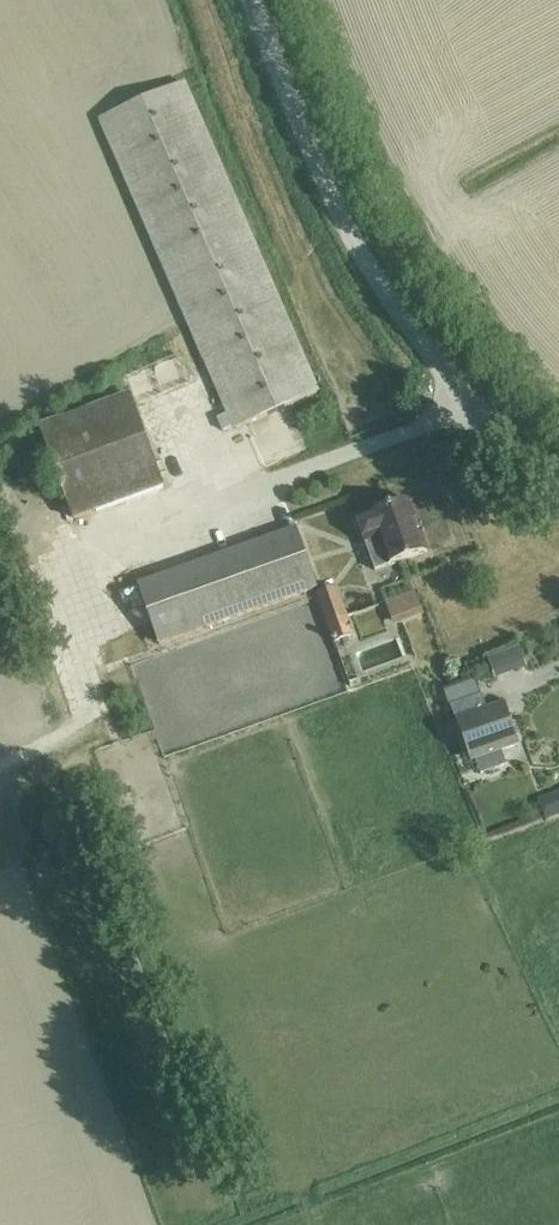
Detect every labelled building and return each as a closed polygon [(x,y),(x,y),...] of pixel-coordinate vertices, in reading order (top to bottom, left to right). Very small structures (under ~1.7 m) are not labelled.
[(101,118),(236,429),(317,394),(183,83),(101,118)] [(40,429),(73,520),(164,487),(130,396),(40,429)] [(356,519),(375,571),(427,553),(408,501),(356,519)] [(138,584),(159,645),(316,588),(295,528),(138,584)] [(315,592),(333,642),(353,634),(335,585),(315,592)] [(415,592),(385,603),(392,620),(422,609),(415,592)] [(522,638),(491,650),(500,673),(531,660),(522,638)] [(486,710),(481,696),(450,708),(456,723),(457,722),(471,763),(475,761),(481,775),(506,766),(501,752),(518,746),(503,705),(486,710)] [(539,802),(546,819),(558,813),(558,794),(539,802)]
